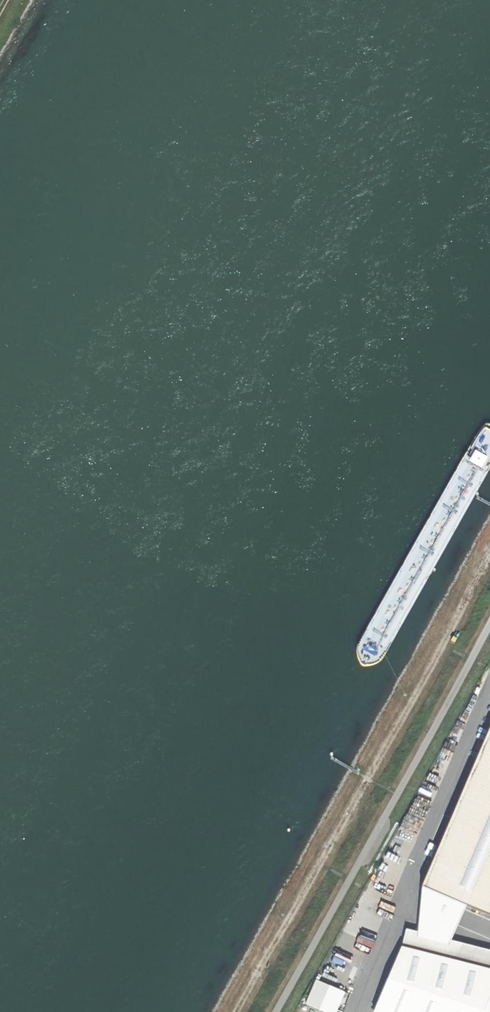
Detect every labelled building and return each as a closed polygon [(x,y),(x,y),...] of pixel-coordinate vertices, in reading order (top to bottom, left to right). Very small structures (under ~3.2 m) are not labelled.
[(439,821),(489,843),(489,700),(439,821)] [(457,962),(401,948),(374,1011),(489,1011),(489,970),(457,962)] [(457,962),(489,970),(489,956),(460,948),(457,962)]
